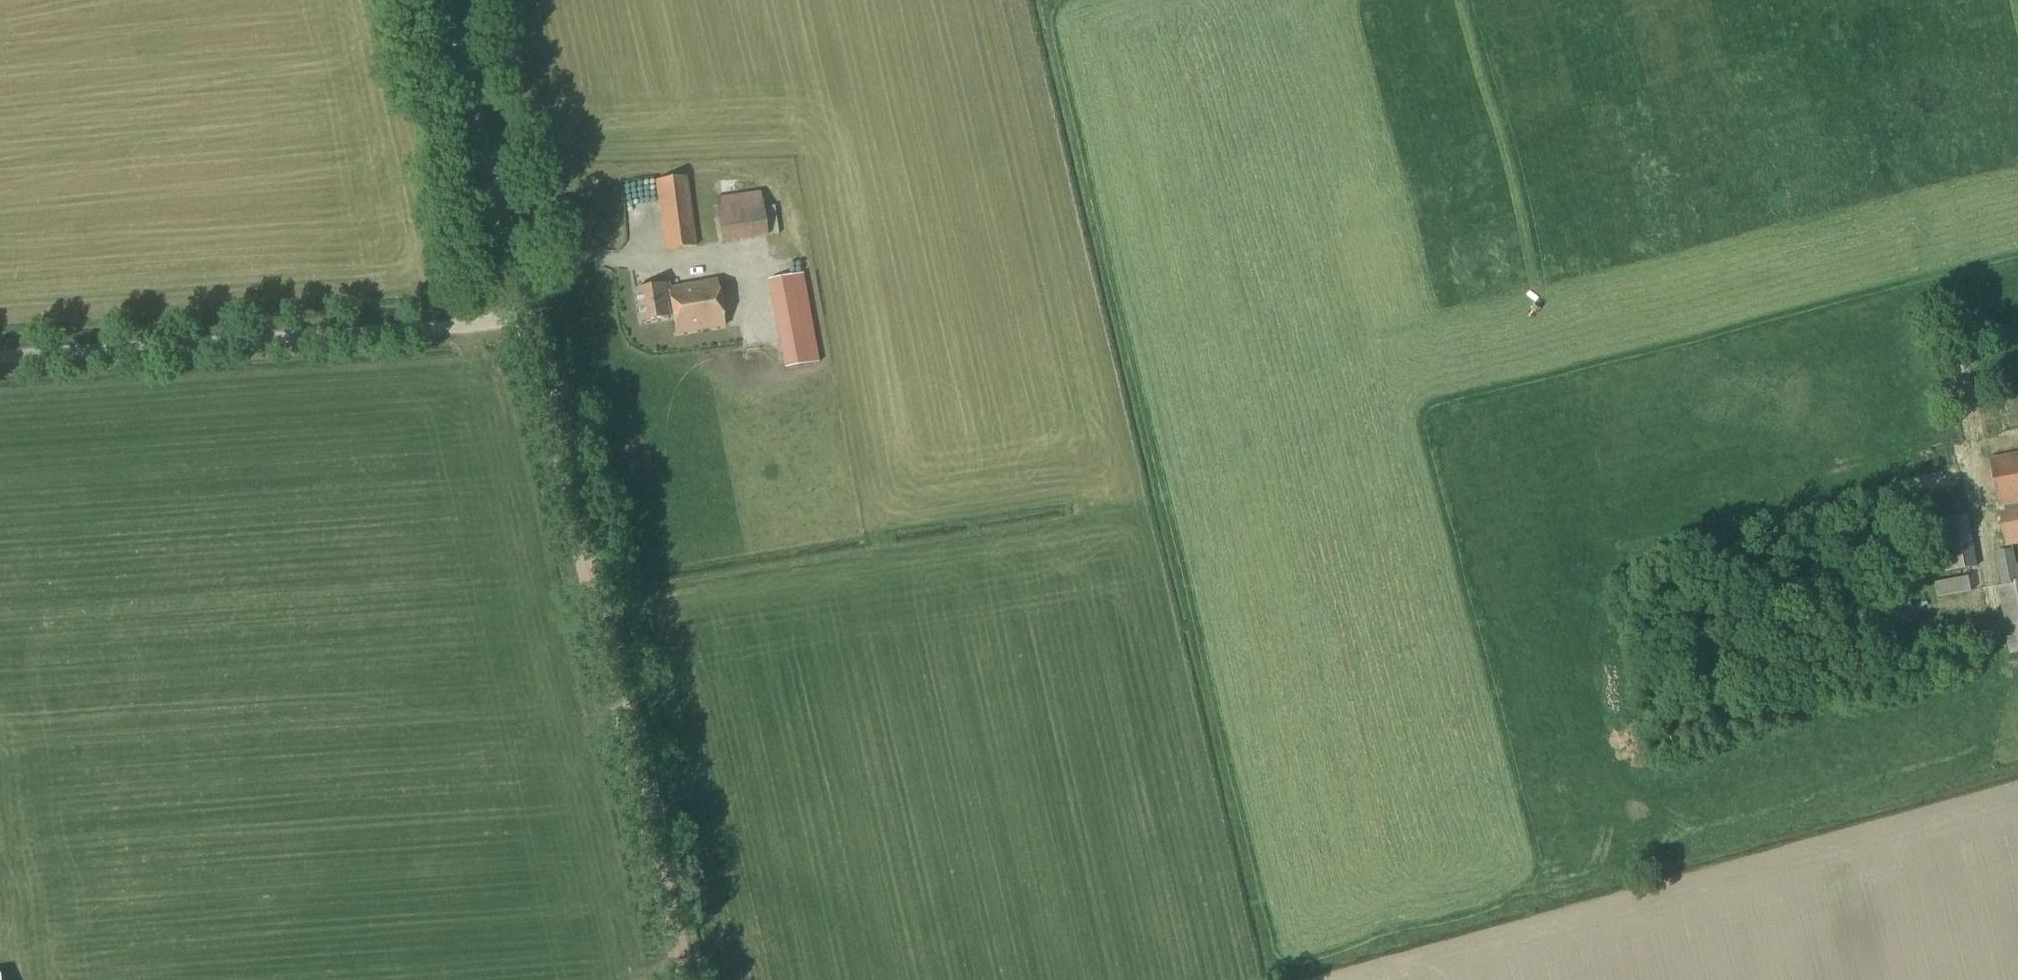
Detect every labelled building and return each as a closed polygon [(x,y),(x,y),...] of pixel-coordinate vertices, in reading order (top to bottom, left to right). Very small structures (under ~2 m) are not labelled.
[(665,251),(695,247),(686,177),(656,181),(665,251)] [(766,237),(766,235),(762,208),(760,193),(716,199),(723,243),(766,237)] [(785,369),(818,363),(802,274),(768,280),(785,369)] [(675,335),(724,327),(716,281),(668,289),(667,284),(662,285),(665,300),(669,299),(675,335)] [(668,318),(665,300),(662,285),(635,290),(640,323),(668,318)] [(1988,459),(2005,547),(2017,544),(2017,454),(1988,459)] [(1940,574),(1976,568),(1967,517),(1932,523),(1940,574)] [(2001,582),(2017,579),(2011,551),(1996,554),(2001,582)] [(2017,653),(2017,583),(1998,587),(2011,654),(2017,653)] [(1878,644),(1919,620),(1908,600),(1866,624),(1878,644)]
